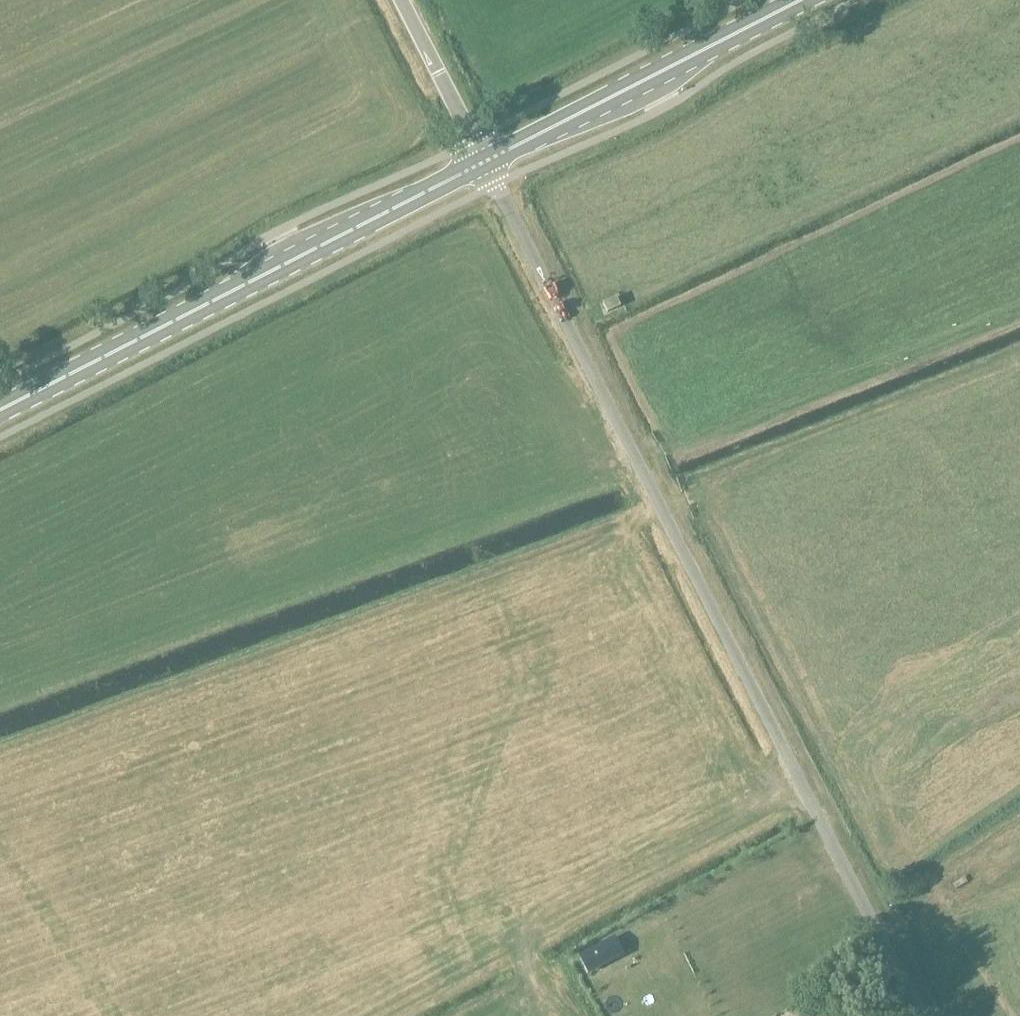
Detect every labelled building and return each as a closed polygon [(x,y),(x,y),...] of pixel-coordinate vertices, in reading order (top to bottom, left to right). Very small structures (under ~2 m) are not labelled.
[(619,307),(615,298),(602,304),(606,313),(619,307)]
